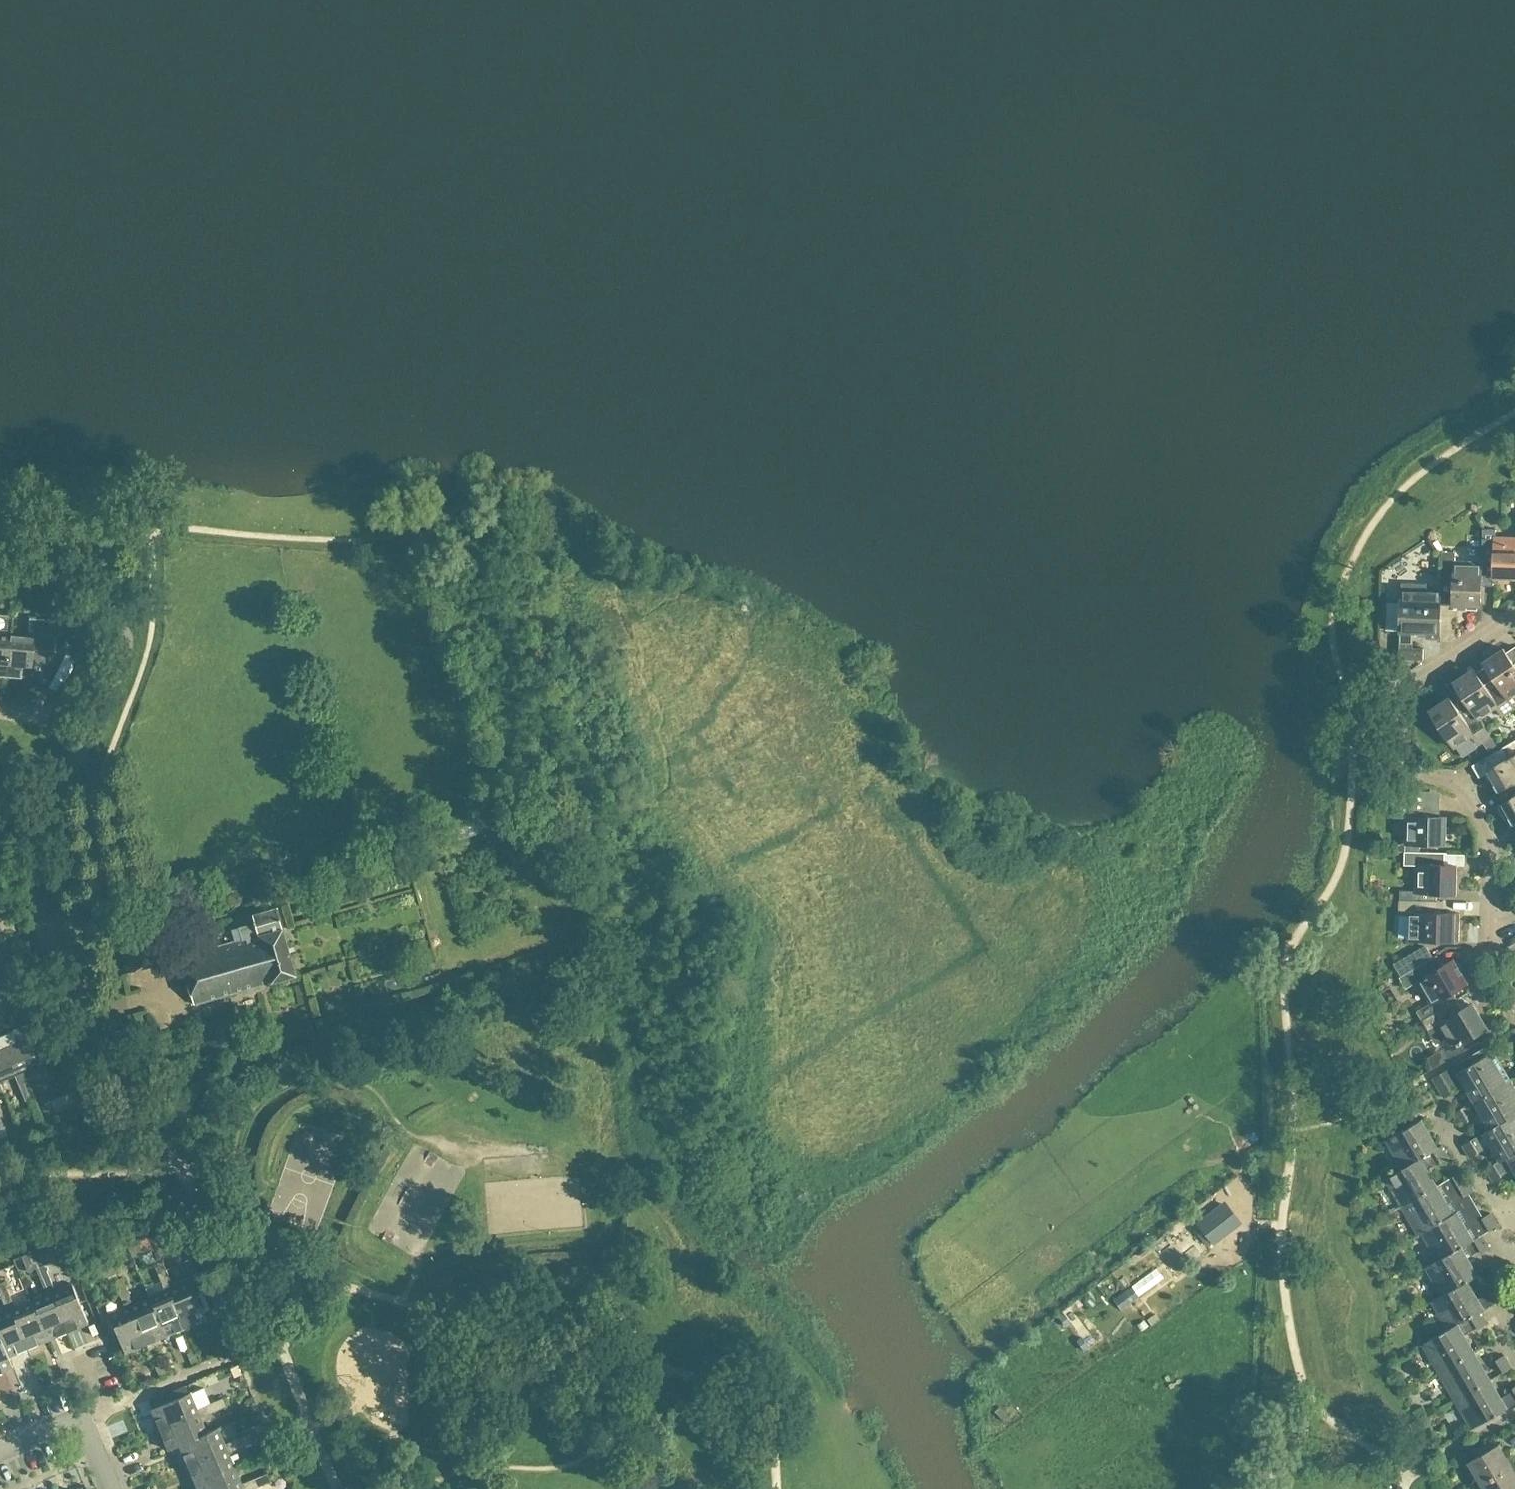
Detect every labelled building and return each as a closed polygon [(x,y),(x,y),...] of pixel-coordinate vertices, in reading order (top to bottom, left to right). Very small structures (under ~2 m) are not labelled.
[(1495,538),(1495,530),(1482,530),(1481,561),(1493,562),(1493,578),(1514,579),(1514,539),(1495,538)] [(1453,587),(1452,606),(1480,607),(1481,565),(1454,564),(1454,553),(1442,552),(1441,587),(1453,587)] [(1427,639),(1439,639),(1441,594),(1426,594),(1427,584),(1401,583),(1398,661),(1422,661),(1423,650),(1411,650),(1412,634),(1427,634),(1427,639)] [(9,635),(6,675),(43,678),(46,651),(54,651),(56,635),(47,634),(48,620),(29,618),(27,637),(9,635)] [(9,635),(0,634),(0,674),(6,675),(9,635)] [(1508,698),(1514,693),(1514,647),(1505,653),(1503,649),(1482,663),(1485,667),(1513,709),(1514,708),(1508,698)] [(74,660),(63,654),(47,685),(58,690),(74,660)] [(1503,716),(1513,709),(1485,667),(1476,673),(1473,669),(1452,683),(1489,738),(1490,737),(1477,719),(1496,706),(1503,716)] [(1489,738),(1452,683),(1460,696),(1451,702),(1448,697),(1428,711),(1452,748),(1472,735),(1479,745),(1489,738)] [(1505,789),(1514,783),(1514,741),(1490,755),(1496,766),(1486,772),(1498,792),(1505,788),(1505,789)] [(1505,789),(1511,799),(1497,807),(1509,828),(1514,824),(1514,783),(1505,789)] [(1445,845),(1445,817),(1434,817),(1435,792),(1408,791),(1394,802),(1393,817),(1405,817),(1404,844),(1445,845)] [(486,830),(482,817),(454,828),(458,840),(486,830)] [(1415,865),(1414,901),(1436,902),(1437,894),(1455,894),(1455,866),(1443,866),(1444,853),(1404,852),(1404,865),(1415,865)] [(1458,942),(1459,914),(1442,914),(1442,902),(1399,901),(1398,916),(1410,916),(1409,941),(1458,942)] [(295,975),(290,955),(276,908),(252,915),(255,923),(232,931),(235,942),(180,958),(194,1005),(295,975)] [(166,962),(152,911),(111,922),(126,973),(166,962)] [(1433,958),(1426,947),(1412,955),(1419,966),(1433,958)] [(1405,989),(1419,981),(1436,1012),(1455,1001),(1458,999),(1454,992),(1467,984),(1452,960),(1442,966),(1436,956),(1433,958),(1419,966),(1398,978),(1405,989)] [(3,959),(0,961),(0,981),(10,977),(3,959)] [(1486,1029),(1471,1005),(1461,1011),(1455,1001),(1436,1012),(1421,1021),(1427,1032),(1428,1031),(1436,1044),(1445,1039),(1451,1048),(1445,1051),(1450,1059),(1474,1045),(1470,1038),(1486,1029)] [(62,1054),(46,1016),(2,1035),(18,1073),(22,1071),(62,1054)] [(228,1017),(208,1022),(204,1043),(219,1056),(238,1051),(243,1031),(228,1017)] [(2,1035),(0,1036),(0,1080),(14,1074),(18,1073),(2,1035)] [(1473,1102),(1509,1081),(1493,1053),(1492,1054),(1487,1046),(1469,1057),(1473,1064),(1466,1069),(1461,1062),(1432,1079),(1443,1099),(1452,1094),(1450,1091),(1463,1084),(1473,1102)] [(28,1084),(22,1071),(18,1073),(14,1074),(20,1087),(28,1084)] [(1482,1133),(1483,1134),(1514,1115),(1514,1091),(1509,1081),(1473,1102),(1489,1129),(1482,1133)] [(33,1098),(28,1084),(20,1087),(25,1101),(33,1098)] [(1468,1122),(1461,1109),(1452,1114),(1460,1127),(1468,1122)] [(1499,1162),(1514,1153),(1514,1115),(1483,1134),(1482,1133),(1470,1140),(1478,1153),(1490,1146),(1499,1162)] [(1433,1153),(1440,1163),(1440,1164),(1449,1159),(1441,1146),(1438,1148),(1421,1120),(1385,1141),(1402,1169),(1403,1171),(1421,1160),(1433,1153)] [(1478,1153),(1470,1140),(1462,1146),(1470,1158),(1478,1153)] [(1427,1170),(1440,1163),(1433,1153),(1421,1160),(1403,1171),(1402,1169),(1384,1179),(1401,1208),(1437,1186),(1427,1170)] [(1512,1168),(1514,1173),(1514,1153),(1499,1162),(1494,1165),(1485,1170),(1492,1183),(1501,1177),(1500,1175),(1512,1168)] [(1465,1180),(1460,1172),(1448,1179),(1453,1187),(1465,1180)] [(1453,1214),(1444,1197),(1459,1188),(1464,1197),(1469,1195),(1473,1193),(1465,1180),(1453,1187),(1448,1179),(1437,1186),(1401,1208),(1417,1236),(1421,1234),(1453,1214)] [(1483,1218),(1469,1195),(1464,1197),(1459,1188),(1444,1197),(1453,1214),(1456,1212),(1467,1231),(1479,1223),(1485,1233),(1497,1226),(1489,1214),(1483,1218)] [(1207,1246),(1236,1223),(1223,1205),(1199,1224),(1200,1226),(1194,1230),(1207,1246)] [(1485,1233),(1479,1223),(1467,1231),(1456,1212),(1453,1214),(1421,1234),(1437,1260),(1481,1235),(1485,1233)] [(1478,1276),(1467,1258),(1479,1251),(1481,1254),(1490,1249),(1481,1235),(1437,1260),(1424,1267),(1441,1296),(1467,1281),(1468,1282),(1478,1276)] [(167,1275),(161,1262),(153,1265),(159,1279),(167,1275)] [(48,1279),(43,1266),(35,1269),(40,1283),(48,1279)] [(210,1312),(213,1311),(197,1274),(195,1275),(188,1278),(186,1273),(185,1274),(189,1282),(172,1289),(169,1290),(185,1328),(205,1320),(203,1315),(210,1312)] [(1147,1274),(1130,1286),(1137,1297),(1139,1300),(1157,1287),(1147,1274)] [(172,1289),(167,1275),(159,1279),(164,1292),(169,1290),(172,1289)] [(87,1324),(67,1278),(66,1278),(69,1286),(54,1293),(50,1294),(66,1333),(87,1324)] [(127,1292),(122,1278),(114,1282),(119,1295),(127,1292)] [(54,1293),(48,1279),(40,1283),(46,1296),(50,1294),(54,1293)] [(1431,1302),(1447,1330),(1479,1312),(1484,1310),(1468,1282),(1467,1281),(1441,1296),(1431,1302)] [(2,1282),(0,1284),(0,1298),(0,1299),(8,1296),(2,1282)] [(1505,1298),(1497,1285),(1489,1290),(1496,1302),(1505,1298)] [(1130,1286),(1112,1299),(1120,1310),(1137,1297),(1130,1286)] [(169,1290),(164,1292),(149,1298),(165,1336),(185,1328),(169,1290)] [(133,1305),(127,1292),(119,1295),(125,1309),(129,1307),(133,1305)] [(50,1294),(46,1296),(30,1303),(46,1341),(66,1333),(50,1294)] [(14,1310),(8,1296),(0,1299),(6,1313),(10,1311),(14,1310)] [(149,1298),(133,1305),(129,1307),(145,1345),(165,1336),(149,1298)] [(30,1303),(14,1310),(10,1311),(26,1349),(46,1341),(30,1303)] [(129,1307),(125,1309),(110,1315),(106,1307),(105,1307),(124,1353),(145,1345),(129,1307)] [(6,1313),(0,1315),(0,1343),(6,1358),(7,1358),(26,1349),(10,1311),(6,1313)] [(1479,1312),(1447,1330),(1421,1345),(1438,1374),(1474,1352),(1464,1335),(1476,1328),(1478,1330),(1486,1325),(1479,1312)] [(11,1368),(7,1358),(6,1358),(0,1343),(0,1373),(11,1368)] [(1438,1374),(1455,1402),(1491,1380),(1474,1352),(1438,1374)] [(1504,1356),(1496,1361),(1503,1374),(1511,1369),(1504,1356)] [(1471,1430),(1514,1405),(1514,1387),(1512,1389),(1513,1392),(1501,1399),(1491,1380),(1455,1402),(1471,1430)] [(198,1413),(196,1409),(189,1394),(198,1390),(197,1389),(150,1409),(159,1429),(198,1413)] [(226,1406),(222,1398),(209,1404),(212,1412),(226,1406)] [(212,1412),(209,1404),(196,1409),(198,1413),(199,1417),(212,1412)] [(206,1432),(199,1417),(198,1413),(159,1429),(168,1450),(179,1445),(178,1445),(217,1429),(225,1426),(224,1425),(206,1432)] [(224,1445),(217,1429),(178,1445),(179,1445),(187,1465),(225,1449),(224,1445)] [(254,1442),(250,1434),(237,1440),(240,1447),(254,1442)] [(1468,1462),(1481,1484),(1512,1466),(1499,1444),(1498,1445),(1495,1439),(1473,1452),(1476,1457),(1468,1462)] [(240,1447),(237,1440),(224,1445),(225,1449),(227,1453),(240,1447)] [(234,1469),(227,1453),(225,1449),(187,1465),(195,1485),(234,1469)] [(1512,1466),(1481,1484),(1484,1488),(1514,1488),(1514,1472),(1512,1466)] [(240,1485),(234,1469),(195,1485),(197,1488),(242,1488),(240,1485)] [(270,1482),(267,1473),(254,1479),(257,1487),(270,1482)] [(257,1487),(254,1479),(240,1485),(242,1488),(253,1488),(257,1487)]
